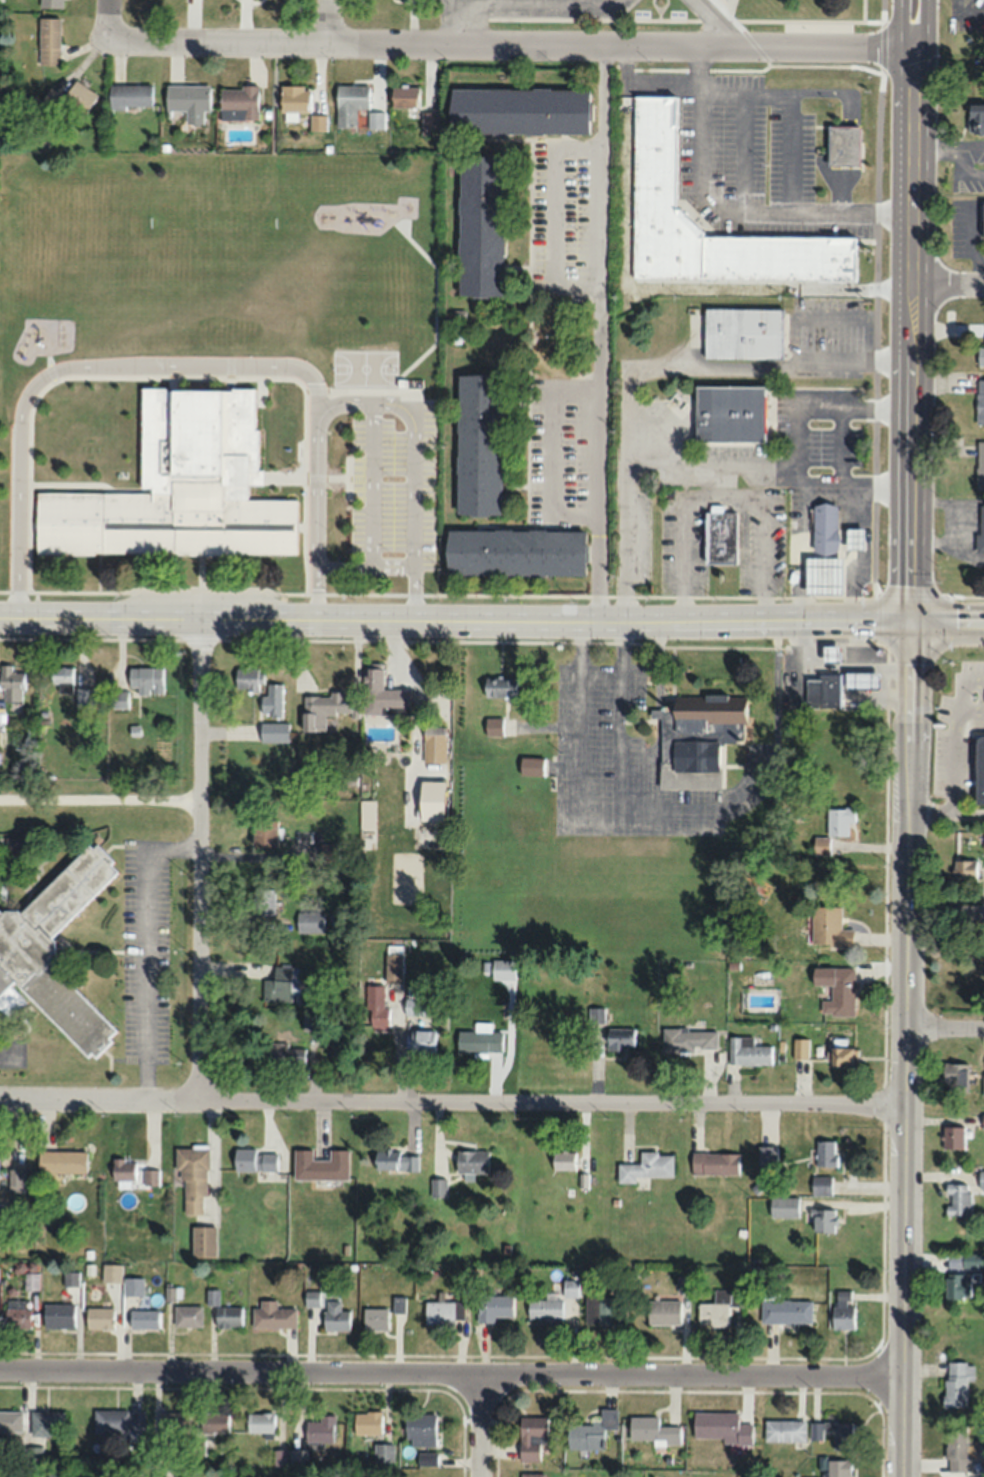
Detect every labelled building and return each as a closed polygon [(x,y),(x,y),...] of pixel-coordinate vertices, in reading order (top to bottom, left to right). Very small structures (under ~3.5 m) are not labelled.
[(38,65),(59,65),(59,17),(38,17),(38,65)] [(97,95),(76,80),(60,103),(82,117),(97,95)] [(109,108),(151,108),(151,85),(109,85),(109,108)] [(209,112),(209,85),(165,85),(165,111),(185,111),(185,123),(203,123),(203,112),(209,112)] [(336,85),(336,128),(356,128),(356,109),(368,109),(368,85),(336,85)] [(258,119),(258,86),(220,86),(220,120),(258,119)] [(391,107),(418,107),(418,86),(391,86),(391,107)] [(280,87),(280,112),(310,112),(310,87),(280,87)] [(588,134),(589,89),(449,88),(449,133),(588,134)] [(60,95),(48,90),(43,102),(55,107),(60,95)] [(855,237),(700,236),(700,223),(683,223),(683,208),(675,208),(676,97),(634,96),(632,278),(855,280),(855,237)] [(968,105),(968,134),(983,134),(983,104),(968,105)] [(436,112),(422,112),(422,129),(436,129),(436,112)] [(373,113),(373,127),(382,127),(382,113),(373,113)] [(326,115),(310,115),(310,130),(326,130),(326,115)] [(829,166),(859,166),(859,127),(829,127),(829,166)] [(502,295),(504,157),(459,157),(458,295),(502,295)] [(704,359),(782,359),(782,308),(704,308),(704,359)] [(501,373),(457,373),(456,514),(501,514),(501,373)] [(695,440),(765,440),(766,386),(695,385),(695,440)] [(93,555),(38,554),(38,492),(152,494),(152,487),(143,487),(144,388),(167,389),(167,391),(233,391),(233,389),(255,389),(255,430),(258,430),(258,470),(264,470),(264,485),(250,485),(250,486),(247,486),(247,499),(299,499),(299,555),(177,554),(177,552),(94,552),(93,555)] [(976,440),(976,489),(983,489),(983,440),(976,440)] [(813,502),(813,552),(837,552),(837,502),(813,502)] [(704,511),(704,563),(736,563),(736,511),(704,511)] [(862,527),(846,527),(846,548),(862,548),(862,527)] [(584,529),(445,529),(445,574),(584,574),(584,529)] [(806,593),(842,593),(842,557),(806,557),(806,593)] [(837,660),(837,646),(826,646),(826,660),(837,660)] [(409,688),(382,688),(383,662),(364,662),(364,714),(381,714),(381,712),(409,713),(409,688)] [(23,671),(11,671),(11,664),(0,664),(0,687),(3,687),(3,701),(23,701),(23,671)] [(72,691),(72,666),(52,666),(52,691),(72,691)] [(162,666),(128,666),(128,687),(137,687),(137,694),(162,694),(162,666)] [(258,667),(234,667),(234,690),(258,690),(258,667)] [(878,672),(846,672),(847,688),(879,687),(878,672)] [(839,707),(839,675),(806,675),(806,707),(839,707)] [(483,676),(483,696),(521,696),(521,676),(483,676)] [(266,696),(261,696),(261,716),(282,716),(282,683),(266,683),(266,696)] [(75,708),(93,708),(93,687),(75,687),(75,708)] [(128,708),(127,690),(111,690),(111,709),(128,708)] [(303,694),(302,730),(325,731),(325,713),(356,714),(357,696),(344,695),(344,691),(329,690),(329,695),(303,694)] [(656,788),(721,787),(720,741),(745,740),(744,694),(672,695),(672,709),(654,710),(656,788)] [(503,735),(503,717),(485,717),(485,735),(503,735)] [(288,742),(288,722),(260,722),(260,742),(288,742)] [(423,762),(445,762),(445,727),(423,727),(423,762)] [(980,735),(977,738),(976,742),(974,802),(983,802),(983,735),(980,735)] [(519,775),(543,775),(543,757),(519,757),(519,775)] [(829,854),(829,836),(848,836),(848,822),(854,822),(854,807),(827,808),(827,837),(813,837),(813,854),(829,854)] [(252,844),(277,844),(277,817),(252,817),(252,844)] [(13,983),(92,1059),(107,1044),(114,1026),(51,966),(54,935),(118,867),(90,840),(22,910),(0,909),(0,996),(13,983)] [(337,860),(337,843),(320,843),(320,860),(337,860)] [(975,878),(975,859),(952,859),(952,878),(975,878)] [(251,915),(274,915),(274,887),(251,887),(251,915)] [(811,905),(810,944),(853,945),(853,928),(841,928),(841,906),(811,905)] [(296,911),(296,932),(323,932),(323,911),(296,911)] [(385,980),(401,980),(401,944),(385,944),(385,980)] [(513,979),(513,959),(491,959),(491,979),(513,979)] [(293,966),(274,966),(274,979),(263,979),(262,1001),(292,1001),(293,966)] [(854,966),(821,966),(821,1014),(854,1014),(854,966)] [(387,1025),(387,985),(368,985),(368,1025),(387,1025)] [(404,998),(404,1013),(421,1013),(421,998),(404,998)] [(604,1050),(634,1050),(634,1028),(604,1028),(604,1050)] [(661,1050),(716,1050),(716,1028),(661,1028),(661,1050)] [(434,1029),(408,1029),(408,1052),(434,1052),(434,1029)] [(456,1030),(456,1052),(502,1052),(502,1030),(456,1030)] [(728,1064),(771,1065),(771,1045),(753,1045),(753,1036),(729,1036),(728,1064)] [(845,1038),(830,1038),(830,1065),(856,1065),(856,1046),(845,1046),(845,1038)] [(288,1042),(268,1042),(268,1064),(305,1064),(305,1047),(288,1047),(288,1042)] [(966,1093),(966,1062),(943,1063),(943,1093),(966,1093)] [(942,1149),(964,1149),(964,1126),(942,1126),(942,1149)] [(835,1166),(835,1140),(816,1140),(816,1166),(835,1166)] [(757,1146),(757,1168),(777,1168),(777,1146),(757,1146)] [(174,1184),(182,1184),(182,1214),(205,1214),(206,1147),(174,1147),(174,1184)] [(311,1149),(293,1149),(293,1179),(347,1179),(347,1149),(329,1149),(329,1159),(311,1159),(311,1149)] [(85,1150),(38,1150),(38,1173),(85,1173),(85,1150)] [(233,1150),(233,1171),(276,1171),(276,1150),(233,1150)] [(417,1171),(417,1151),(373,1151),(373,1171),(417,1171)] [(487,1151),(456,1151),(456,1174),(487,1174),(487,1151)] [(574,1170),(574,1151),(552,1151),(552,1170),(574,1170)] [(672,1177),(672,1153),(639,1152),(639,1163),(617,1163),(617,1183),(636,1183),(636,1177),(672,1177)] [(691,1175),(738,1175),(738,1153),(691,1153),(691,1175)] [(111,1180),(118,1180),(118,1187),(127,1187),(127,1180),(135,1180),(135,1159),(111,1159),(111,1180)] [(8,1169),(8,1192),(22,1192),(22,1169),(8,1169)] [(157,1185),(157,1170),(143,1170),(143,1185),(157,1185)] [(831,1176),(811,1176),(811,1196),(831,1196),(831,1176)] [(429,1178),(429,1198),(445,1198),(445,1178),(429,1178)] [(969,1215),(969,1183),(944,1183),(944,1215),(969,1215)] [(798,1218),(798,1197),(769,1197),(769,1218),(798,1218)] [(835,1232),(835,1209),(810,1209),(810,1232),(835,1232)] [(215,1226),(190,1225),(190,1257),(215,1257),(215,1226)] [(961,1268),(983,1268),(983,1253),(961,1253),(961,1268)] [(36,1289),(36,1273),(24,1273),(24,1289),(36,1289)] [(944,1273),(944,1298),(970,1298),(970,1273),(944,1273)] [(140,1294),(140,1277),(124,1277),(124,1294),(140,1294)] [(562,1280),(562,1293),(546,1293),(546,1299),(527,1299),(527,1320),(561,1320),(561,1296),(576,1296),(576,1280),(562,1280)] [(698,1326),(728,1326),(728,1289),(714,1289),(714,1302),(698,1302),(698,1326)] [(318,1290),(304,1290),(304,1305),(318,1305),(318,1290)] [(854,1328),(854,1290),(831,1290),(831,1328),(854,1328)] [(476,1294),(476,1320),(512,1320),(512,1294),(476,1294)] [(625,1324),(625,1297),(586,1297),(586,1324),(625,1324)] [(28,1299),(3,1299),(3,1327),(28,1327),(28,1299)] [(275,1307),(275,1300),(260,1300),(260,1308),(251,1308),(251,1327),(294,1327),(294,1307),(275,1307)] [(681,1300),(647,1300),(647,1324),(681,1324),(681,1300)] [(812,1300),(760,1300),(760,1324),(812,1324),(812,1300)] [(349,1310),(339,1310),(339,1301),(323,1301),(323,1329),(349,1329),(349,1310)] [(423,1323),(463,1323),(463,1301),(423,1301),(423,1323)] [(74,1303),(42,1303),(42,1327),(74,1327),(74,1303)] [(200,1305),(173,1305),(173,1326),(200,1326),(200,1305)] [(113,1306),(85,1307),(85,1328),(113,1327),(113,1306)] [(214,1327),(241,1327),(241,1306),(214,1306),(214,1327)] [(387,1307),(362,1307),(362,1329),(387,1329),(387,1307)] [(157,1309),(129,1309),(129,1328),(157,1328),(157,1309)] [(966,1379),(973,1379),(973,1362),(943,1362),(943,1407),(966,1407),(966,1379)] [(568,1449),(602,1449),(603,1428),(616,1428),(617,1408),(599,1408),(599,1423),(568,1423),(568,1449)] [(93,1432),(144,1433),(144,1409),(93,1409),(93,1432)] [(21,1410),(0,1410),(0,1431),(21,1431),(21,1410)] [(62,1411),(30,1411),(30,1435),(62,1435),(62,1411)] [(382,1411),(354,1411),(354,1434),(382,1434),(382,1411)] [(186,1412),(157,1412),(157,1436),(186,1436),(186,1412)] [(198,1433),(228,1433),(228,1412),(198,1412),(198,1433)] [(722,1438),(722,1443),(751,1443),(751,1423),(738,1423),(738,1412),(692,1412),(692,1438),(722,1438)] [(246,1413),(246,1434),(272,1434),(272,1413),(246,1413)] [(435,1413),(404,1413),(404,1444),(435,1444),(435,1413)] [(318,1420),(305,1420),(305,1441),(333,1441),(333,1414),(318,1414),(318,1420)] [(546,1443),(546,1416),(519,1416),(519,1460),(540,1460),(540,1443),(546,1443)] [(658,1416),(628,1416),(628,1440),(652,1440),(652,1445),(680,1445),(680,1426),(658,1426),(658,1416)] [(805,1441),(805,1419),(764,1419),(764,1441),(805,1441)] [(851,1422),(810,1422),(810,1439),(822,1439),(822,1431),(833,1431),(833,1449),(851,1449),(851,1422)] [(966,1472),(966,1430),(944,1430),(944,1472),(966,1472)] [(393,1461),(393,1443),(373,1443),(373,1461),(393,1461)] [(41,1446),(26,1446),(26,1464),(41,1464),(41,1446)] [(272,1450),(272,1465),(305,1465),(305,1449),(272,1450)] [(827,1476),(849,1476),(849,1459),(827,1459),(827,1476)] [(63,1469),(47,1469),(47,1476),(63,1476),(63,1469)]
